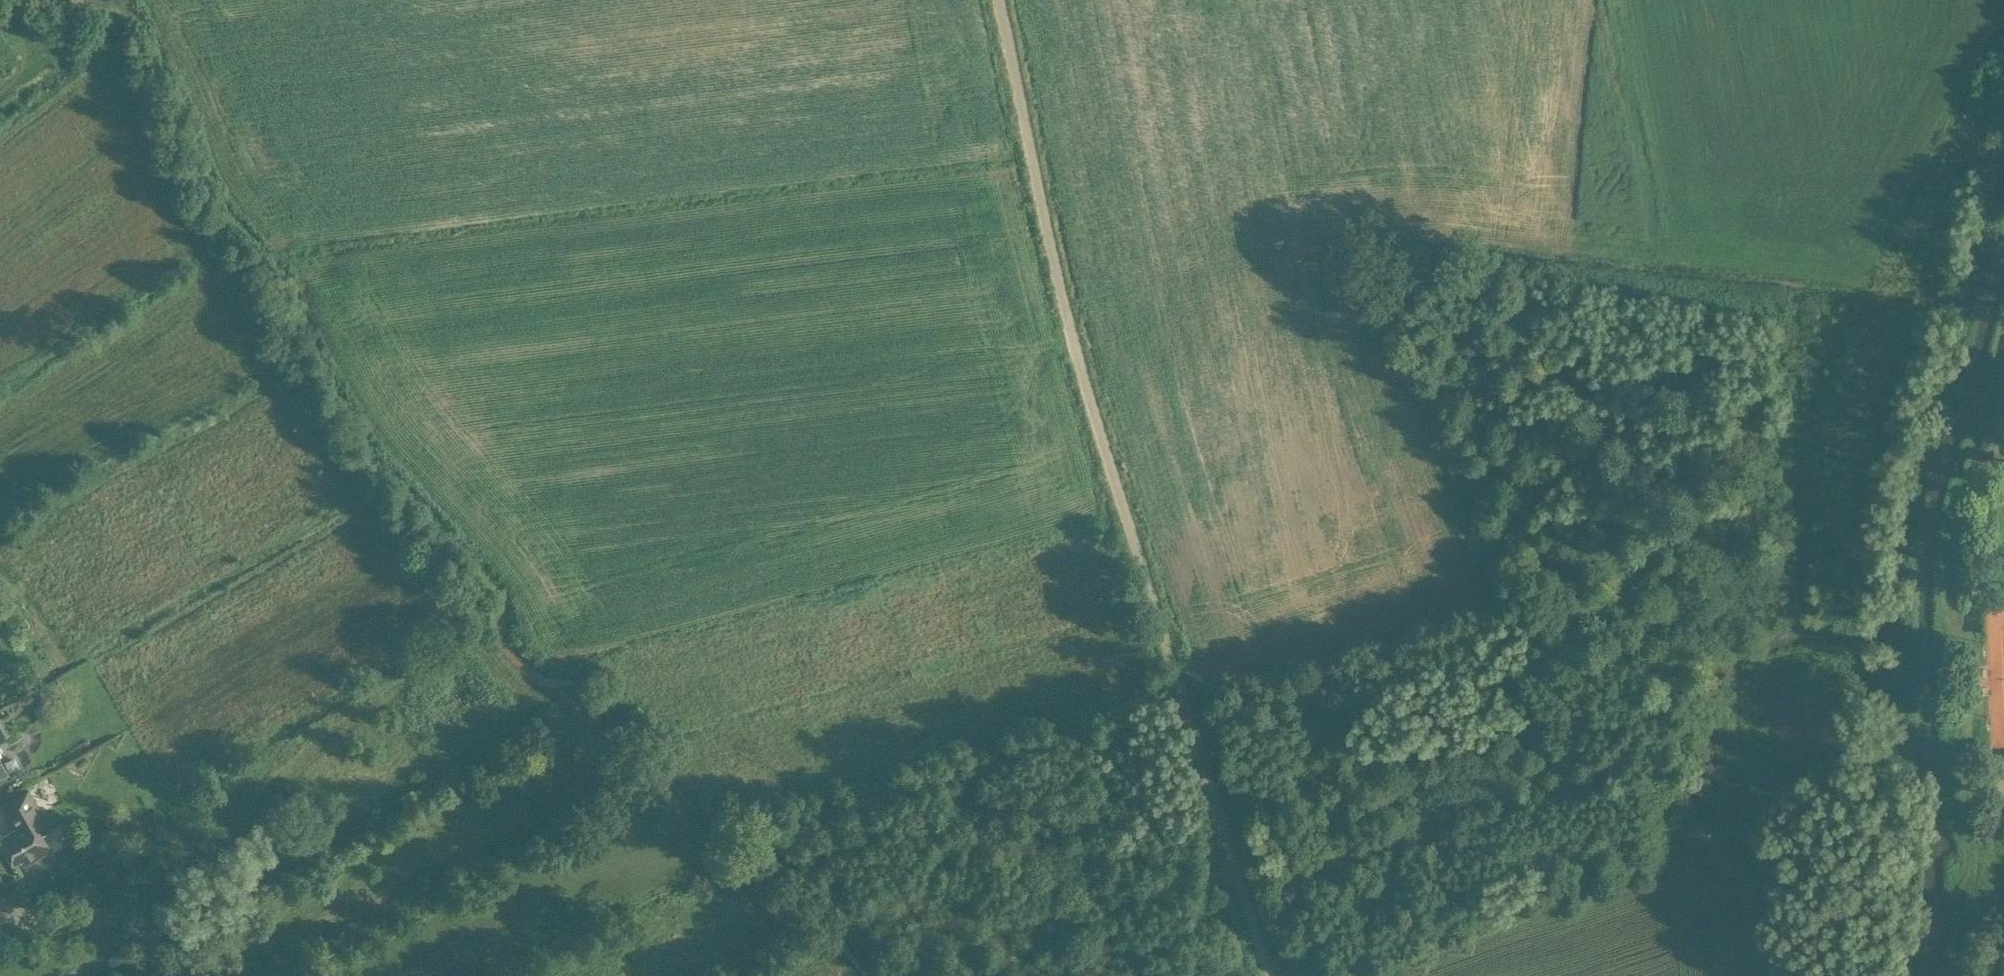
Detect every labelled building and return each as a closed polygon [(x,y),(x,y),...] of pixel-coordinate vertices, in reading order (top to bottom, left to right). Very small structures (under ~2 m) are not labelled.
[(8,773),(0,758),(0,777),(8,773)] [(28,789),(1,804),(15,829),(0,837),(0,841),(13,864),(22,859),(25,864),(51,850),(42,835),(50,830),(28,789)]
